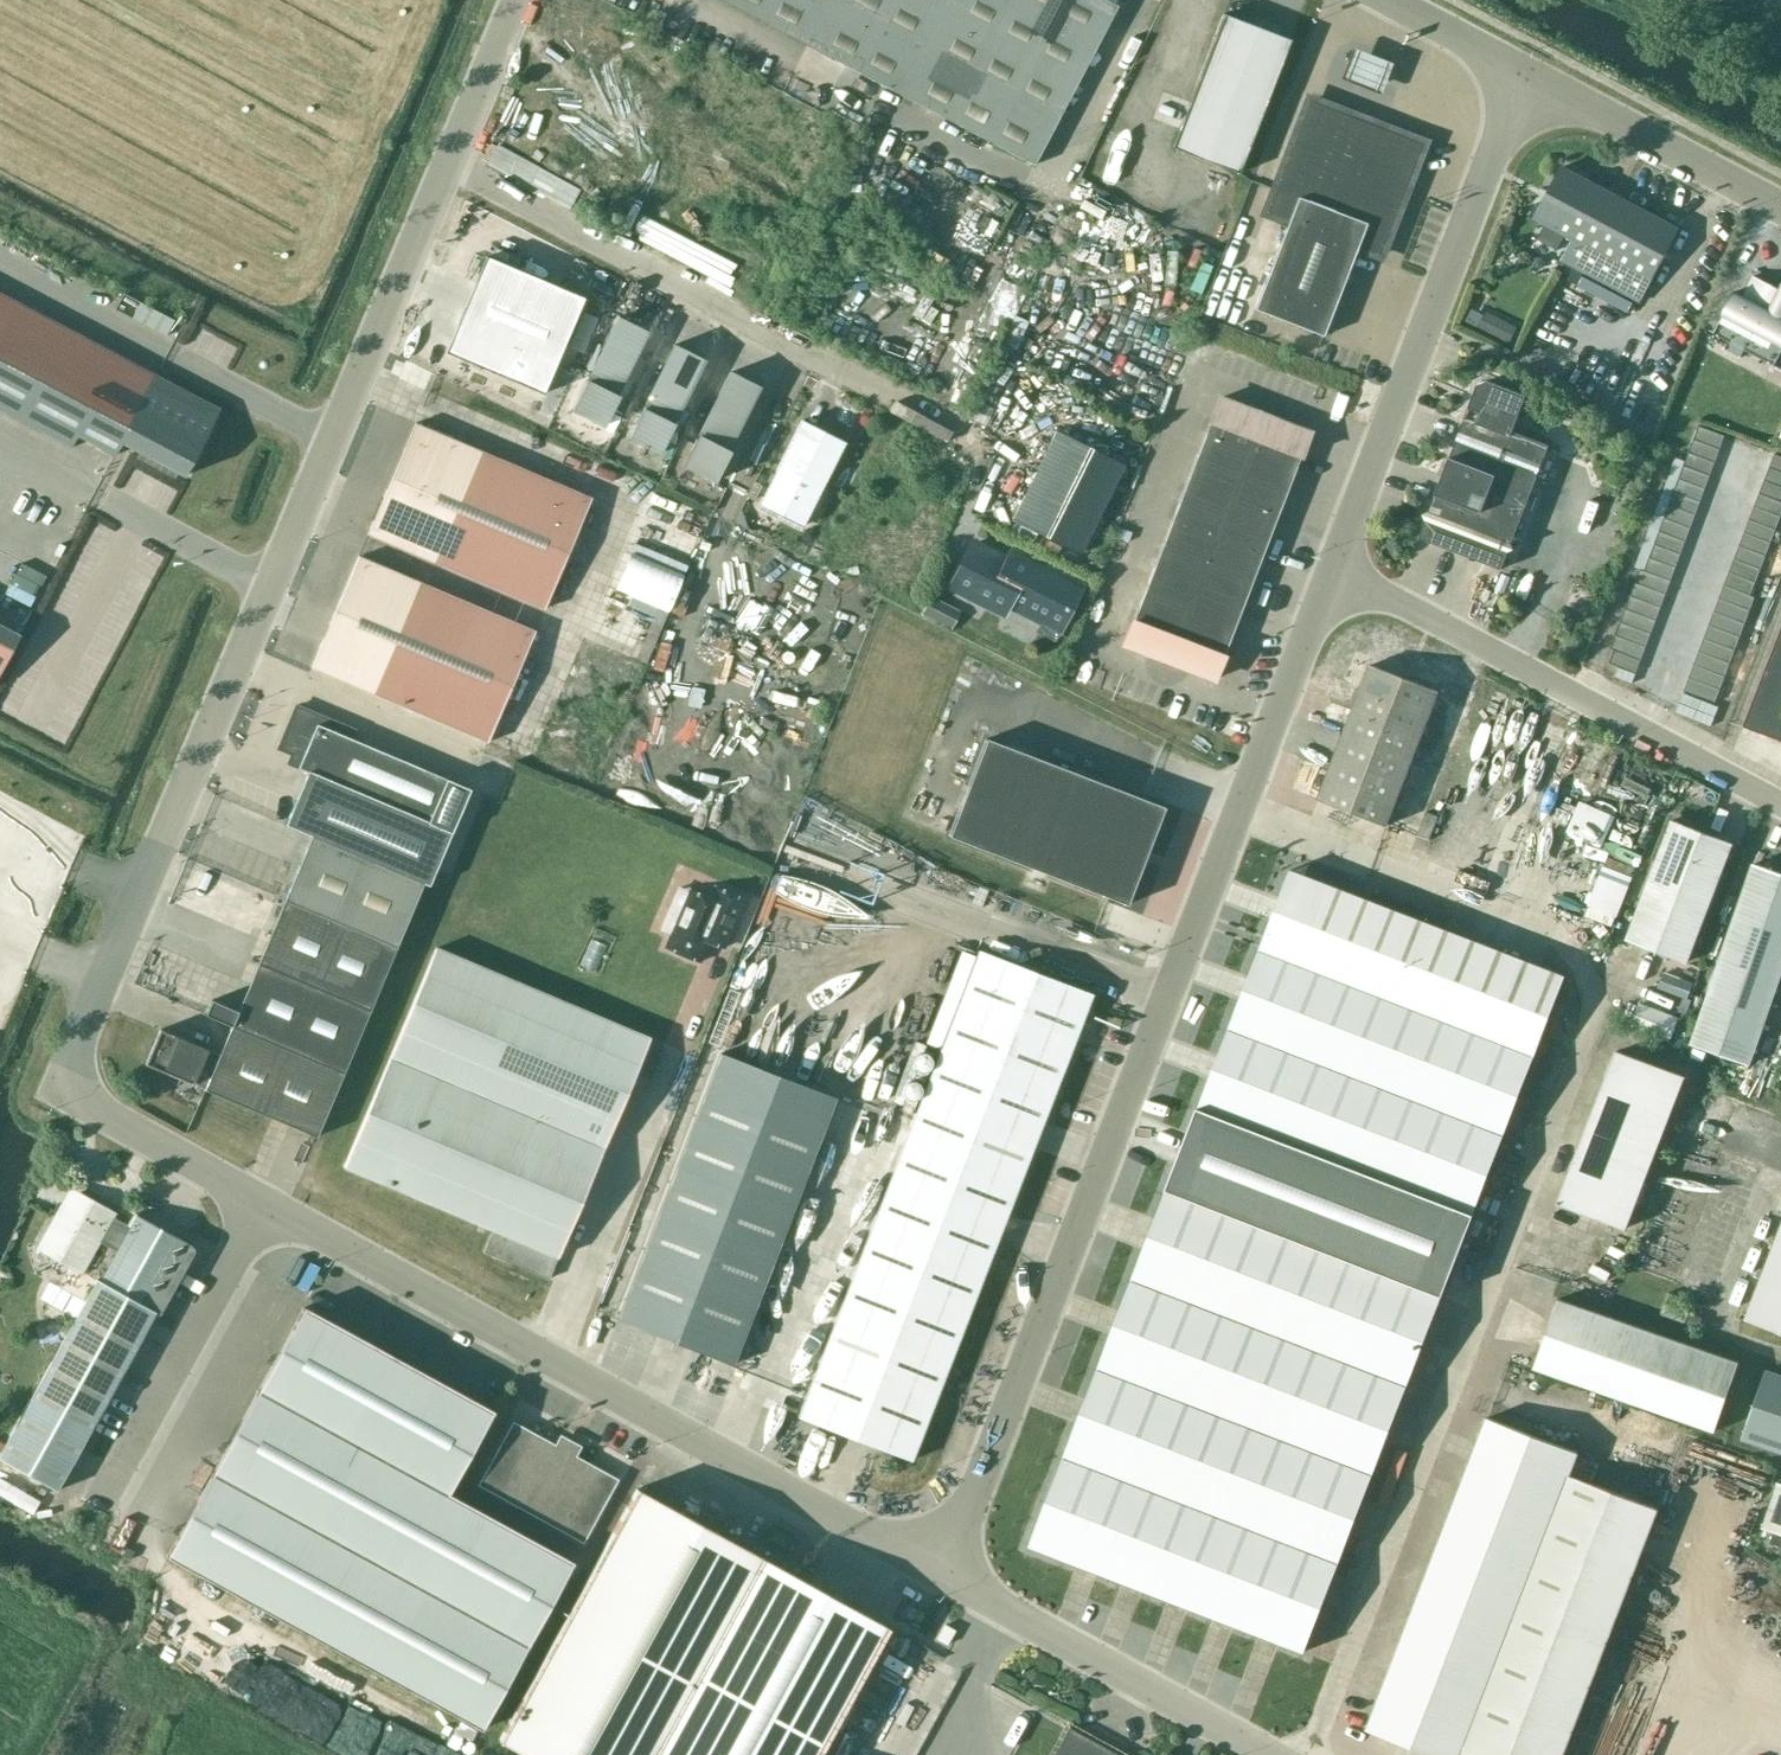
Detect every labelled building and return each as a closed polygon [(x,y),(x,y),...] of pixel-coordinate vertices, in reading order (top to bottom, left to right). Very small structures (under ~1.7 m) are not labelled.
[(1033,165),(1117,6),(1105,0),(719,0),(1033,165)] [(1238,173),(1289,40),(1223,14),(1171,148),(1238,173)] [(1355,39),(1342,72),(1381,88),(1394,54),(1355,39)] [(1421,143),(1309,100),(1274,189),(1265,212),(1287,221),(1253,309),(1322,336),(1356,247),(1378,256),(1421,143)] [(1678,228),(1657,217),(1562,166),(1534,219),(1571,239),(1559,261),(1638,303),(1650,281),(1678,228)] [(590,297),(492,255),(451,351),(549,393),(590,297)] [(1780,345),(1780,291),(1752,276),(1742,295),(1734,291),(1712,334),(1771,364),(1780,345)] [(0,294),(0,410),(71,447),(77,435),(115,455),(122,442),(185,476),(213,423),(150,389),(156,377),(0,294)] [(648,331),(618,316),(571,411),(601,426),(648,331)] [(678,346),(631,440),(661,456),(708,361),(678,346)] [(760,387),(729,372),(682,466),(712,482),(760,387)] [(1525,395),(1487,381),(1477,385),(1429,511),(1423,514),(1425,520),(1419,538),(1501,569),(1507,551),(1513,549),(1511,543),(1548,445),(1512,431),(1525,395)] [(1308,433),(1218,398),(1123,644),(1213,679),(1308,433)] [(801,420),(758,505),(801,526),(844,441),(801,420)] [(543,608),(590,498),(414,423),(367,534),(543,608)] [(1726,436),(1700,426),(1695,439),(1721,450),(1726,436)] [(1054,431),(1010,521),(1079,556),(1124,466),(1054,431)] [(1721,450),(1695,439),(1690,452),(1716,463),(1721,450)] [(1690,452),(1684,466),(1711,476),(1716,463),(1690,452)] [(1774,455),(1769,468),(1780,473),(1780,458),(1774,455)] [(1679,479),(1706,489),(1711,476),(1684,466),(1679,479)] [(1769,468),(1764,481),(1780,488),(1780,473),(1769,468)] [(1674,492),(1701,502),(1706,489),(1679,479),(1674,492)] [(1758,494),(1780,503),(1780,488),(1764,481),(1758,494)] [(1669,505),(1696,516),(1701,502),(1674,492),(1669,505)] [(1758,494),(1753,508),(1780,518),(1780,515),(1780,503),(1758,494)] [(1664,519),(1691,529),(1696,516),(1669,505),(1664,519)] [(1780,518),(1753,508),(1748,521),(1775,531),(1780,518)] [(1659,532),(1685,542),(1691,529),(1664,519),(1659,532)] [(1775,531),(1748,521),(1743,534),(1770,544),(1775,531)] [(1654,545),(1680,555),(1685,542),(1659,532),(1654,545)] [(1770,544),(1743,534),(1738,547),(1765,557),(1770,544)] [(1005,555),(970,538),(945,589),(1004,618),(1008,610),(1037,624),(1034,632),(1053,641),(1057,634),(1060,636),(1085,585),(1009,547),(1005,555)] [(1649,559),(1675,569),(1680,555),(1654,545),(1649,559)] [(1765,557),(1738,547),(1733,560),(1760,570),(1765,557)] [(534,631),(358,556),(311,667),(487,742),(534,631)] [(1644,572),(1670,582),(1675,569),(1649,559),(1644,572)] [(1760,570),(1733,560),(1728,573),(1755,583),(1760,570)] [(1644,572),(1639,570),(1634,583),(1665,595),(1670,582),(1644,572)] [(1755,583),(1728,573),(1723,586),(1750,596),(1755,583)] [(1665,595),(1634,583),(1629,596),(1660,608),(1665,595)] [(1750,596),(1723,586),(1718,599),(1749,611),(1754,598),(1750,596)] [(960,611),(929,596),(920,615),(951,630),(960,611)] [(1660,608),(1629,596),(1624,609),(1655,621),(1660,608)] [(1749,611),(1718,599),(1713,612),(1744,624),(1749,611)] [(1655,621),(1624,609),(1619,622),(1650,634),(1655,621)] [(1744,624),(1713,612),(1708,626),(1739,637),(1744,624)] [(1650,634),(1619,622),(1614,635),(1645,647),(1650,634)] [(1739,637),(1708,626),(1703,639),(1734,651),(1739,637)] [(1743,725),(1780,740),(1780,626),(1743,725)] [(1645,647),(1614,635),(1609,648),(1614,650),(1640,660),(1645,647)] [(1734,651),(1703,639),(1698,652),(1729,664),(1734,651)] [(1614,650),(1608,663),(1635,673),(1640,660),(1614,650)] [(1729,664),(1698,652),(1693,665),(1724,677),(1729,664)] [(1386,825),(1438,691),(1370,665),(1318,799),(1386,825)] [(1724,677),(1693,665),(1688,678),(1719,690),(1724,677)] [(1719,690),(1688,678),(1683,691),(1714,703),(1719,690)] [(311,836),(423,883),(428,885),(469,788),(350,738),(353,729),(295,705),(276,748),(301,759),(297,767),(307,772),(284,825),(311,836)] [(1126,903),(1163,806),(986,737),(948,834),(1126,903)] [(1732,843),(1671,820),(1625,939),(1686,962),(1732,843)] [(311,836),(284,899),(396,947),(423,883),(311,836)] [(1752,863),(1689,1044),(1748,1065),(1780,970),(1780,873),(1752,863)] [(1187,1135),(1167,1190),(1340,1256),(1441,1295),(1472,1213),(1503,1134),(1534,1055),(1564,975),(1290,869),(1259,949),(1229,1028),(1198,1107),(1187,1135)] [(743,899),(714,887),(709,899),(688,890),(678,914),(668,910),(665,916),(660,929),(670,933),(668,938),(664,947),(699,961),(708,940),(714,936),(724,940),(721,947),(723,947),(743,899)] [(284,899),(257,962),(369,1010),(396,947),(284,899)] [(343,1166),(450,1211),(492,1229),(483,1251),(548,1278),(649,1038),(435,947),(343,1166)] [(910,1460),(1091,993),(978,950),(798,1417),(910,1460)] [(211,999),(205,1014),(231,1025),(343,1072),(369,1010),(257,962),(237,1010),(211,999)] [(231,1025),(204,1089),(316,1136),(343,1072),(231,1025)] [(159,1029),(144,1064),(192,1084),(207,1049),(159,1029)] [(1684,1077),(1616,1050),(1558,1201),(1626,1228),(1684,1077)] [(834,1097),(720,1052),(617,1320),(731,1365),(834,1097)] [(1304,1651),(1441,1295),(1167,1190),(1029,1545),(1304,1651)] [(75,1191),(58,1221),(52,1217),(40,1240),(44,1253),(81,1273),(99,1241),(116,1251),(100,1281),(96,1279),(0,1453),(0,1454),(59,1486),(155,1311),(146,1307),(183,1241),(136,1215),(130,1227),(108,1215),(111,1211),(75,1191)] [(1744,1319),(1780,1333),(1780,1224),(1744,1319)] [(1665,1257),(1634,1247),(1631,1257),(1662,1267),(1665,1257)] [(1714,1431),(1738,1362),(1557,1298),(1533,1367),(1714,1431)] [(448,1493),(493,1410),(303,1306),(166,1556),(481,1729),(573,1562),(448,1493)] [(1765,1370),(1741,1438),(1780,1452),(1780,1376),(1765,1370)] [(1487,1417),(1367,1728),(1436,1754),(1459,1754),(1567,1474),(1577,1452),(1487,1417)] [(618,1479),(512,1421),(477,1484),(583,1542),(618,1479)] [(1459,1754),(1562,1754),(1657,1509),(1567,1474),(1459,1754)] [(31,1513),(39,1500),(0,1479),(0,1496),(31,1513)] [(1776,1482),(1760,1527),(1780,1535),(1780,1484),(1776,1482)] [(635,1488),(498,1739),(527,1754),(818,1754),(888,1627),(635,1488)] [(790,1537),(774,1528),(768,1539),(784,1548),(790,1537)] [(947,1644),(955,1629),(944,1623),(936,1638),(947,1644)] [(1069,1727),(1054,1754),(1121,1754),(1069,1727)]
